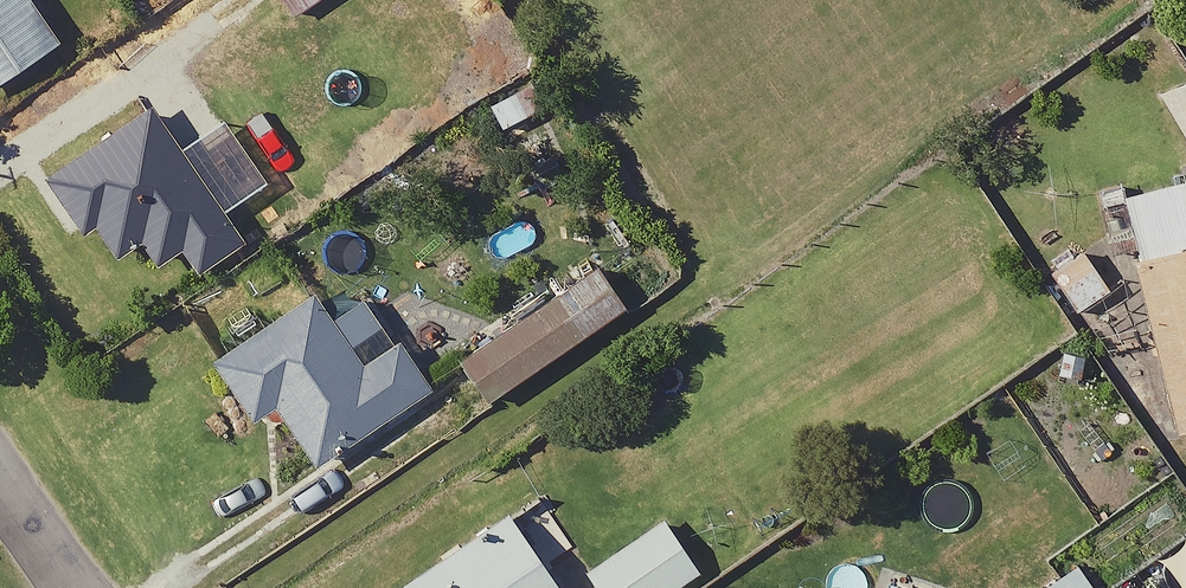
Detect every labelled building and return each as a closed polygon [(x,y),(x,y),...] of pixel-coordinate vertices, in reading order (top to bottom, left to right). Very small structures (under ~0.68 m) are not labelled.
[(38,0),(0,0),(0,98),(72,48),(38,0)] [(303,22),(336,0),(289,0),(303,22)] [(154,250),(172,276),(195,261),(205,275),(245,248),(156,118),(58,186),(101,248),(112,240),(130,266),(154,250)] [(1127,202),(1185,438),(1185,188),(1127,202)] [(639,315),(599,254),(465,342),(506,403),(639,315)] [(1115,299),(1094,256),(1059,273),(1080,316),(1115,299)] [(435,393),(368,298),(335,321),(318,297),(221,365),(268,432),(288,418),(325,470),(435,393)] [(521,518),(421,587),(570,587),(521,518)] [(668,522),(593,578),(600,587),(689,587),(707,575),(668,522)] [(1080,568),(1052,587),(1095,587),(1080,568)]
